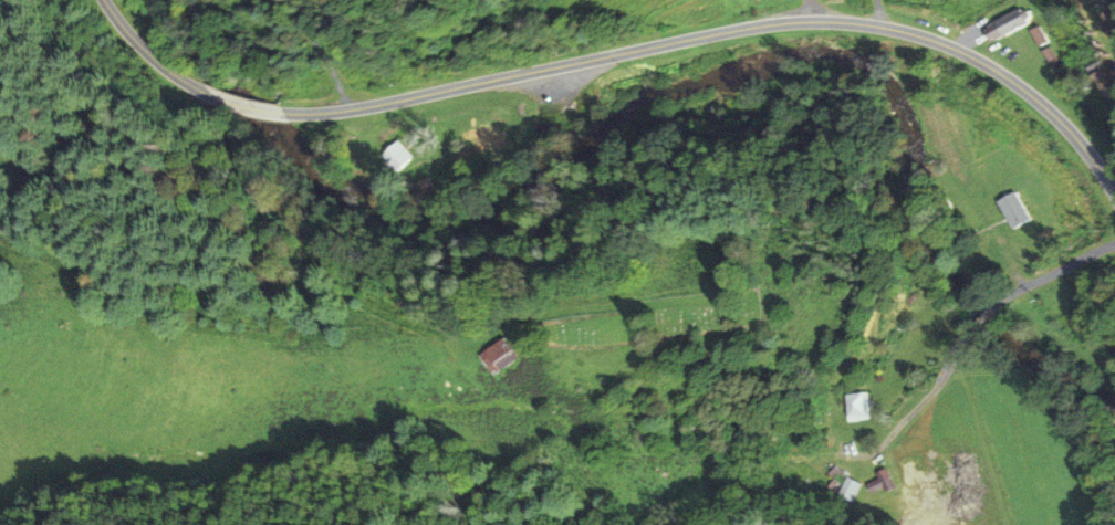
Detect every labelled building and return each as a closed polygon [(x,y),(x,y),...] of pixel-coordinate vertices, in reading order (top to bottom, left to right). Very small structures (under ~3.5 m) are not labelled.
[(991,23),(1001,38),(1025,21),(1016,7),(991,23)] [(1059,67),(1045,47),(1037,52),(1051,72),(1059,67)] [(1088,74),(1100,97),(1109,92),(1096,69),(1088,74)] [(375,155),(392,172),(408,156),(391,139),(375,155)] [(993,201),(1008,229),(1026,218),(1011,191),(993,201)] [(513,357),(499,337),(474,354),(488,374),(513,357)] [(841,394),(846,422),(869,418),(864,390),(841,394)]
